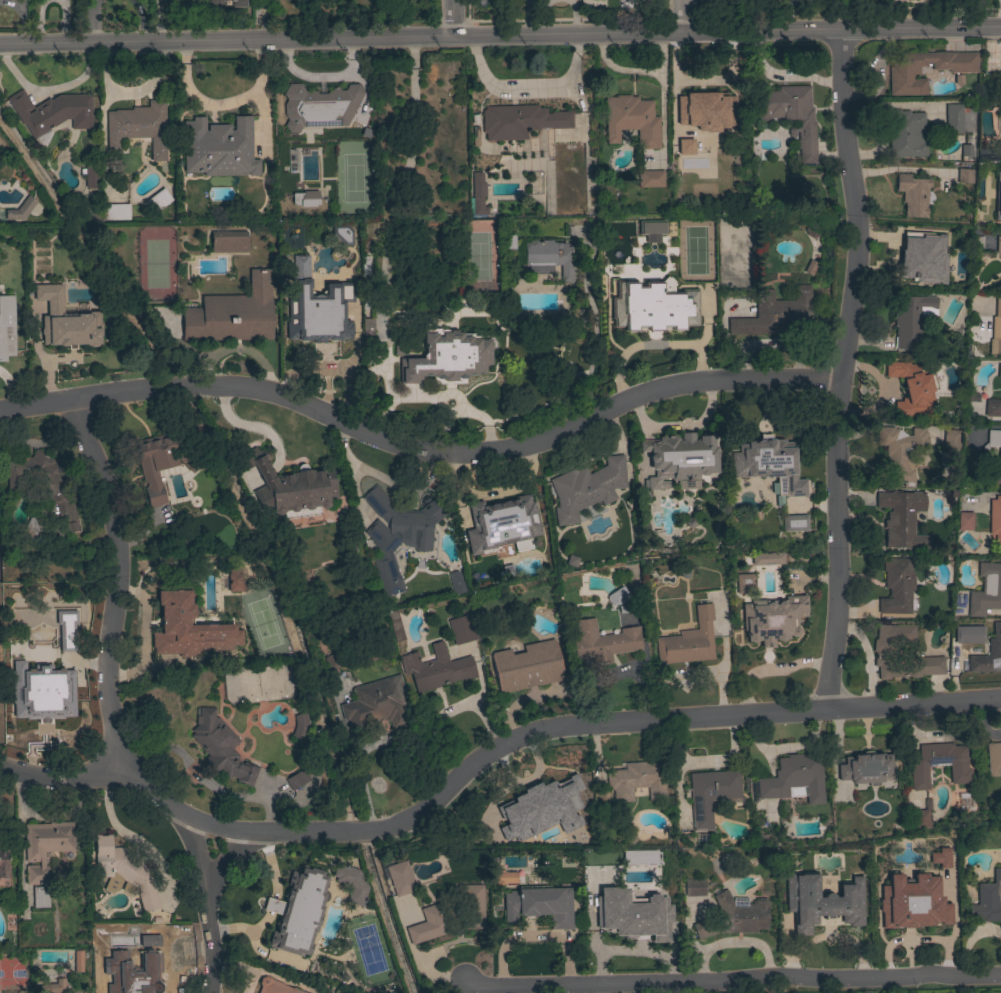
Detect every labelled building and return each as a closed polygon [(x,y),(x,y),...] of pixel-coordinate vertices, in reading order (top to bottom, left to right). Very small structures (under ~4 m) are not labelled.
[(977,73),(949,73),(949,70),(932,70),(932,63),(927,63),(927,67),(919,67),(919,75),(915,75),(915,79),(926,78),(926,95),(889,95),(889,67),(892,67),(892,53),(977,52),(977,73)] [(301,127),(298,133),(289,133),(284,125),(288,119),(285,116),(284,104),(287,100),(283,94),(289,85),(301,84),(305,91),(331,91),(333,88),(344,88),(348,84),(358,84),(364,93),(346,126),(301,127)] [(816,163),(799,163),(799,149),(798,149),(798,132),(795,132),(795,137),(790,137),(788,135),(788,130),(791,127),(798,127),(798,120),(783,120),(783,118),(771,118),(771,122),(757,122),(756,91),(778,91),(778,86),(810,86),(810,108),(812,108),(813,122),(815,122),(816,163)] [(53,128),(51,126),(48,128),(49,129),(34,139),(24,124),(23,125),(6,98),(22,88),(34,108),(49,98),(50,100),(59,95),(91,94),(91,129),(71,129),(71,119),(66,119),(53,128)] [(735,99),(733,99),(735,121),(720,121),(720,125),(705,126),(705,122),(693,123),(693,118),(694,118),(694,114),(679,115),(678,98),(691,97),(691,101),(710,100),(710,98),(722,97),(722,95),(725,95),(726,92),(730,92),(732,95),(735,94),(735,99)] [(659,149),(649,149),(650,155),(639,155),(639,149),(637,149),(637,130),(619,130),(619,144),(606,144),(605,97),(617,97),(617,96),(630,95),(630,97),(638,97),(638,100),(653,100),(653,116),(659,116),(659,149)] [(166,161),(151,161),(151,138),(120,138),(120,151),(107,151),(106,112),(114,111),(114,110),(132,110),(132,107),(148,107),(148,100),(165,100),(166,151),(166,161)] [(946,134),(946,104),(970,104),(970,113),(962,113),(962,134),(946,134)] [(538,105),(538,108),(546,108),(546,114),(550,114),(550,112),(571,111),(572,128),(550,129),(550,128),(539,128),(539,130),(526,130),(526,140),(486,141),(485,133),(483,133),(482,111),(485,110),(485,107),(538,105)] [(890,158),(887,111),(900,110),(900,111),(909,111),(909,113),(924,112),(925,126),(921,126),(921,130),(923,131),(924,136),(922,138),(922,141),(925,141),(926,156),(890,158)] [(251,159),(259,159),(259,175),(203,175),(203,172),(183,172),(183,121),(192,121),(192,116),(204,116),(205,131),(207,130),(207,124),(230,124),(230,130),(234,130),(233,116),(251,116),(251,159)] [(691,147),(679,147),(679,131),(691,131),(691,147)] [(691,141),(676,141),(676,156),(691,156),(691,141)] [(971,156),(961,156),(961,145),(971,145),(971,156)] [(978,161),(978,148),(998,148),(998,161),(978,161)] [(85,177),(80,177),(80,169),(85,169),(85,166),(92,163),(99,165),(99,187),(97,187),(97,190),(87,190),(87,188),(85,188),(85,177)] [(972,184),(957,183),(957,169),(973,170),(972,184)] [(663,187),(639,187),(639,186),(638,186),(638,170),(663,170),(663,187)] [(482,183),(485,183),(486,197),(483,197),(483,207),(487,207),(487,215),(473,215),(472,208),(469,208),(469,202),(472,202),(472,172),(482,172),(482,183)] [(897,173),(910,174),(910,179),(926,180),(926,177),(930,177),(929,179),(931,179),(930,187),(928,187),(926,218),(904,216),(905,202),(902,202),(903,192),(896,191),(897,173)] [(172,200),(152,214),(143,202),(163,188),(172,200)] [(299,206),(299,205),(294,205),(293,203),(292,203),(292,193),(303,193),(303,191),(318,191),(318,204),(315,204),(315,206),(299,206)] [(27,195),(36,202),(23,220),(5,220),(5,210),(17,210),(27,195)] [(102,220),(102,204),(129,204),(129,220),(102,220)] [(985,225),(973,224),(973,209),(976,210),(976,204),(984,204),(984,210),(986,210),(985,225)] [(817,237),(811,238),(806,235),(805,229),(808,224),(814,222),(819,225),(820,232),(817,237)] [(627,243),(603,244),(603,224),(627,223),(627,243)] [(657,245),(657,236),(664,236),(664,224),(639,224),(638,236),(644,236),(644,244),(657,245)] [(967,228),(966,243),(951,242),(952,227),(967,228)] [(919,286),(919,288),(911,288),(911,286),(900,286),(901,265),(902,265),(903,246),(899,246),(899,231),(909,231),(909,228),(925,228),(924,247),(933,248),(932,261),(930,261),(929,272),(932,272),(931,287),(919,286)] [(350,246),(350,229),(330,229),(330,247),(350,246)] [(211,252),(211,232),(247,231),(247,252),(211,252)] [(514,249),(504,249),(504,233),(514,233),(514,249)] [(982,248),(970,248),(971,236),(983,237),(982,248)] [(675,257),(661,257),(661,241),(675,240),(675,257)] [(572,282),(560,282),(560,265),(552,265),(552,274),(528,274),(528,267),(524,267),(524,241),(552,241),(552,243),(566,243),(566,247),(572,247),(572,282)] [(307,279),(307,257),(291,257),(291,279),(307,279)] [(811,276),(803,272),(809,259),(817,263),(811,276)] [(272,340),(182,341),(182,308),(199,307),(199,310),(202,310),(201,296),(250,295),(249,269),(271,269),(272,340)] [(286,343),(350,343),(350,323),(343,323),(343,301),(348,301),(348,287),(322,287),(322,297),(307,297),(307,281),(291,281),(291,313),(286,313),(286,343)] [(34,285),(62,284),(63,316),(77,316),(77,313),(89,313),(89,311),(99,311),(99,322),(101,322),(101,335),(100,335),(100,345),(97,345),(97,346),(90,346),(90,345),(86,345),(86,344),(75,344),(75,349),(68,349),(68,345),(67,345),(66,346),(60,346),(59,345),(42,345),(42,335),(41,333),(41,329),(42,328),(42,316),(47,315),(47,300),(34,300),(34,289),(34,285)] [(811,333),(728,334),(728,319),(756,318),(755,298),(761,298),(761,290),(773,290),(773,301),(794,300),(794,285),(810,285),(811,333)] [(656,307),(664,307),(666,306),(670,306),(671,307),(674,307),(675,306),(677,306),(677,290),(707,289),(707,309),(702,309),(703,329),(685,329),(685,327),(655,328),(655,332),(608,333),(607,304),(617,304),(617,298),(620,298),(621,296),(627,296),(628,297),(631,297),(631,308),(638,308),(637,300),(641,296),(652,296),(656,299),(656,307)] [(6,362),(0,362),(0,296),(14,296),(14,356),(5,356),(6,362)] [(920,338),(917,338),(916,350),(895,349),(896,326),(894,326),(896,296),(936,298),(936,316),(921,316),(920,338)] [(995,299),(1000,299),(1000,355),(988,354),(989,339),(991,339),(992,317),(995,317),(995,299)] [(373,340),(362,339),(363,318),(373,319),(373,340)] [(410,319),(410,336),(394,337),(393,320),(410,319)] [(458,330),(458,333),(462,333),(462,334),(473,334),(473,337),(479,336),(479,340),(491,339),(491,343),(492,343),(493,348),(491,348),(492,365),(485,365),(486,374),(467,375),(467,377),(464,377),(463,379),(458,379),(456,377),(456,381),(444,382),(443,377),(442,379),(436,379),(435,377),(432,377),(432,375),(423,376),(424,383),(400,384),(399,359),(423,358),(423,356),(425,352),(425,334),(427,333),(427,329),(440,329),(440,331),(442,330),(444,329),(446,329),(448,331),(458,330)] [(394,342),(410,342),(410,356),(394,355),(394,342)] [(885,378),(885,362),(892,362),(892,358),(903,358),(903,361),(910,361),(909,370),(922,370),(922,375),(927,375),(933,401),(930,401),(930,417),(909,416),(909,419),(900,418),(901,378),(885,378)] [(1000,416),(1000,417),(984,417),(985,400),(1000,401),(1000,416)] [(913,487),(902,487),(903,483),(892,483),(892,471),(887,471),(887,456),(886,456),(886,445),(877,445),(878,429),(899,429),(899,430),(907,435),(911,436),(912,428),(923,428),(923,431),(925,431),(927,433),(927,437),(928,437),(928,448),(912,448),(912,457),(914,457),(914,465),(911,465),(911,469),(913,469),(913,487)] [(958,449),(943,448),(944,430),(959,431),(958,449)] [(988,430),(1000,431),(1000,484),(992,484),(993,473),(994,473),(995,469),(998,469),(999,446),(995,446),(995,447),(988,447),(988,450),(982,450),(983,446),(986,443),(987,443),(988,430)] [(149,508),(144,488),(146,488),(145,487),(147,487),(146,483),(144,483),(139,462),(140,462),(135,443),(161,435),(160,433),(167,432),(168,437),(180,434),(185,451),(187,449),(202,464),(192,473),(179,460),(177,461),(178,466),(157,471),(160,484),(162,484),(166,504),(149,508)] [(659,440),(659,438),(660,438),(661,436),(664,436),(665,437),(671,436),(672,436),(675,436),(676,437),(677,437),(677,439),(679,439),(679,441),(681,441),(681,434),(694,433),(694,441),(696,440),(696,439),(698,438),(698,436),(701,436),(701,434),(705,434),(707,436),(709,434),(711,433),(713,434),(714,435),(715,437),(714,440),(713,441),(714,447),(715,447),(717,473),(715,473),(714,477),(707,477),(706,476),(701,476),(698,474),(699,489),(677,490),(677,481),(673,481),(673,478),(660,479),(661,482),(668,481),(670,483),(670,487),(668,489),(660,489),(660,490),(648,491),(647,478),(655,477),(654,470),(651,470),(650,461),(649,461),(649,458),(650,456),(650,455),(650,452),(640,452),(640,441),(659,440)] [(759,477),(759,476),(756,476),(756,475),(752,476),(732,477),(731,453),(739,452),(738,444),(747,444),(747,442),(750,442),(750,440),(756,440),(756,441),(758,441),(758,439),(759,439),(759,434),(762,434),(768,434),(768,433),(771,433),(771,439),(773,439),(773,440),(784,439),(784,442),(795,442),(796,475),(795,475),(795,479),(805,479),(805,496),(784,496),(784,495),(782,495),(782,506),(775,506),(774,494),(771,494),(771,483),(776,482),(776,476),(759,477)] [(297,468),(298,466),(300,465),(303,464),(305,465),(306,466),(307,468),(308,471),(312,470),(313,472),(333,469),(337,500),(329,501),(329,504),(328,506),(326,508),(324,509),(321,509),(320,508),(318,506),(319,515),(284,520),(283,512),(281,514),(279,515),(277,515),(275,514),(274,513),(273,512),(272,505),(262,510),(253,492),(264,486),(255,466),(242,472),(235,457),(242,454),(241,453),(250,449),(256,447),(258,452),(262,450),(275,476),(293,474),(293,473),(297,472),(297,468)] [(36,449),(55,461),(54,463),(62,468),(58,476),(68,499),(72,497),(74,507),(77,521),(75,522),(77,532),(66,534),(64,524),(72,522),(72,521),(60,523),(56,505),(52,505),(48,496),(50,495),(45,485),(35,479),(34,481),(30,478),(25,478),(26,495),(8,496),(6,467),(14,466),(13,454),(28,453),(28,457),(31,457),(36,449)] [(576,511),(578,523),(557,526),(554,508),(558,507),(557,498),(550,482),(567,474),(567,475),(585,467),(589,475),(606,466),(605,457),(623,455),(626,486),(613,488),(619,499),(605,506),(602,500),(576,511)] [(372,559),(381,556),(375,550),(376,548),(372,544),(373,543),(369,539),(370,538),(364,533),(376,519),(387,528),(388,526),(380,517),(379,518),(361,498),(369,492),(368,490),(375,484),(399,510),(419,511),(434,499),(442,508),(439,511),(443,516),(432,525),(430,551),(411,549),(412,548),(406,547),(401,540),(391,552),(398,575),(399,575),(404,591),(384,597),(372,559)] [(890,548),(890,546),(884,546),(885,530),(890,530),(890,529),(884,529),(884,521),(887,521),(887,512),(891,512),(891,507),(876,507),(877,493),(891,494),(891,493),(896,493),(896,491),(902,492),(902,493),(912,493),(912,492),(925,492),(924,511),(914,511),(913,536),(928,536),(928,548),(890,548)] [(995,496),(1000,496),(1000,550),(994,550),(994,535),(988,535),(989,500),(995,500),(995,496)] [(481,533),(482,541),(479,541),(479,543),(473,543),(473,542),(469,543),(467,532),(465,532),(464,525),(466,525),(464,511),(480,509),(479,508),(489,506),(490,508),(508,505),(508,503),(525,500),(525,502),(529,502),(531,517),(509,520),(509,525),(506,525),(506,529),(481,533)] [(972,531),(957,530),(958,512),(973,512),(972,531)] [(40,536),(27,542),(22,529),(27,526),(27,521),(29,519),(32,517),(40,536)] [(752,565),(751,554),(783,552),(784,564),(752,565)] [(878,614),(878,598),(891,598),(891,596),(889,596),(889,589),(885,589),(885,570),(883,570),(883,558),(911,559),(911,573),(914,573),(914,591),(911,591),(910,614),(878,614)] [(978,562),(1000,564),(1000,610),(984,609),(984,617),(967,616),(969,591),(981,592),(982,577),(978,577),(978,562)] [(227,574),(228,574),(228,568),(238,568),(238,573),(241,573),(241,580),(243,580),(243,582),(244,582),(244,590),(241,590),(241,592),(227,592),(227,574)] [(466,592),(453,594),(448,574),(459,572),(459,573),(462,573),(466,592)] [(205,625),(205,624),(214,624),(234,624),(234,630),(241,630),(242,645),(230,645),(230,650),(209,650),(209,651),(199,652),(199,654),(194,654),(194,655),(188,655),(188,657),(179,657),(178,653),(153,654),(153,648),(152,648),(151,632),(161,632),(160,605),(157,605),(157,591),(158,591),(158,573),(168,573),(168,587),(194,587),(194,618),(189,618),(189,625),(205,625)] [(753,594),(752,575),(734,576),(735,594),(753,594)] [(622,586),(632,600),(612,606),(606,600),(607,596),(622,586)] [(747,641),(746,631),(743,631),(742,604),(751,604),(751,601),(766,600),(766,601),(785,600),(785,596),(807,595),(807,612),(807,617),(796,617),(796,627),(798,628),(799,630),(799,632),(799,634),(798,635),(797,636),(795,637),(793,637),(791,637),(790,635),(787,635),(787,639),(785,639),(783,641),(779,641),(777,640),(774,640),(774,639),(773,639),(774,648),(761,648),(760,639),(760,641),(757,641),(755,643),(751,643),(749,641),(747,641)] [(658,664),(656,638),(679,636),(679,631),(697,630),(695,605),(712,604),(713,620),(710,621),(714,659),(658,664)] [(58,652),(74,652),(73,614),(57,615),(58,652)] [(477,639),(455,646),(448,621),(469,614),(477,639)] [(611,654),(612,663),(592,666),(591,657),(575,659),(572,641),(579,640),(576,621),(595,618),(597,636),(620,633),(619,629),(639,626),(640,632),(639,632),(641,650),(611,654)] [(993,623),(1000,623),(1000,672),(968,672),(968,656),(988,656),(988,639),(993,639),(993,623)] [(393,641),(401,639),(398,624),(389,626),(393,641)] [(920,676),(920,678),(910,678),(910,676),(889,678),(889,679),(879,680),(878,666),(874,666),(874,659),(875,652),(873,652),(874,640),(876,640),(878,625),(895,626),(915,626),(915,642),(896,642),(896,648),(893,659),(943,657),(944,674),(920,676)] [(29,715),(29,724),(25,724),(25,725),(19,725),(19,724),(15,724),(15,715),(13,715),(13,699),(15,699),(14,682),(51,681),(50,644),(34,644),(34,628),(64,627),(65,643),(56,644),(57,680),(62,680),(62,714),(29,715)] [(14,662),(13,642),(24,641),(25,662),(14,662)] [(477,677),(463,681),(462,679),(438,686),(439,687),(416,694),(410,673),(404,675),(399,657),(417,652),(421,664),(435,660),(431,644),(443,641),(449,662),(471,656),(477,677)] [(499,694),(491,653),(503,651),(504,657),(524,652),(523,645),(538,642),(540,649),(555,645),(556,648),(557,648),(563,677),(562,677),(562,680),(499,694)] [(339,668),(329,671),(329,670),(327,671),(324,658),(325,657),(325,656),(335,653),(339,668)] [(396,675),(405,706),(403,706),(409,725),(391,730),(389,721),(385,722),(384,719),(367,724),(369,731),(352,736),(348,720),(344,721),(339,705),(356,700),(352,688),(396,675)] [(240,742),(232,749),(239,757),(237,759),(240,762),(243,764),(244,762),(258,768),(251,787),(236,781),(237,779),(231,776),(228,779),(219,769),(215,773),(203,760),(208,755),(190,736),(193,733),(191,731),(197,725),(196,724),(196,716),(199,716),(200,707),(215,708),(215,717),(218,718),(240,742)] [(291,735),(292,734),(294,729),(295,724),(295,721),(294,716),(306,712),(307,717),(308,722),(307,727),(306,733),(302,742),(301,742),(291,735)] [(953,743),(953,746),(966,745),(967,768),(970,768),(971,783),(950,784),(949,765),(933,766),(934,784),(928,784),(929,790),(911,791),(910,765),(912,765),(911,756),(920,756),(919,745),(953,743)] [(986,744),(1000,743),(1000,773),(998,773),(998,776),(988,777),(986,744)] [(892,780),(881,780),(881,782),(879,782),(879,786),(869,787),(868,783),(851,784),(850,780),(839,781),(838,765),(845,765),(845,757),(853,757),(853,756),(857,755),(856,754),(863,753),(863,752),(864,752),(869,751),(871,751),(873,752),(873,753),(879,752),(879,754),(882,754),(882,755),(891,754),(892,780)] [(758,799),(757,779),(775,778),(775,771),(778,771),(777,758),(787,758),(787,755),(806,754),(806,757),(820,756),(823,804),(806,805),(806,796),(758,799)] [(663,761),(665,800),(648,801),(647,786),(629,787),(630,804),(611,805),(608,770),(626,769),(625,763),(663,761)] [(291,791),(285,780),(303,769),(310,780),(291,791)] [(526,780),(542,773),(544,778),(562,770),(568,786),(577,782),(585,799),(563,808),(560,801),(545,807),(549,820),(548,820),(550,827),(538,831),(537,829),(533,830),(533,828),(526,831),(525,827),(515,831),(514,828),(506,830),(506,829),(503,830),(498,817),(519,810),(518,807),(502,813),(493,786),(500,783),(500,782),(523,773),(526,780)] [(689,773),(739,770),(741,799),(711,800),(712,830),(692,831),(689,773)] [(929,827),(914,828),(912,811),(925,810),(924,799),(930,799),(931,810),(928,810),(929,827)] [(25,825),(49,824),(49,823),(75,822),(75,851),(46,852),(47,862),(45,862),(45,865),(48,865),(48,884),(46,884),(46,887),(48,887),(49,908),(33,908),(32,887),(41,887),(41,884),(26,885),(25,866),(38,866),(38,862),(26,862),(25,825)] [(117,891),(114,892),(112,894),(106,891),(103,889),(108,877),(95,877),(95,855),(95,835),(100,835),(100,836),(106,836),(106,835),(111,835),(111,848),(124,848),(124,849),(146,867),(152,890),(154,889),(159,908),(143,913),(138,893),(139,893),(137,887),(136,885),(129,894),(121,890),(125,882),(122,880),(117,891)] [(952,902),(946,914),(953,918),(945,933),(938,928),(921,929),(921,930),(911,930),(911,935),(901,935),(901,930),(894,931),(885,936),(879,926),(886,922),(879,911),(895,901),(898,905),(929,905),(935,894),(934,885),(925,871),(923,849),(939,848),(941,864),(949,877),(950,901),(952,902)] [(655,851),(621,852),(621,866),(655,865),(655,851)] [(8,878),(0,878),(0,852),(7,852),(8,878)] [(386,867),(406,861),(416,890),(396,897),(386,867)] [(358,870),(367,888),(362,906),(346,901),(349,890),(346,885),(334,881),(336,877),(332,876),(335,867),(338,868),(339,865),(358,870)] [(659,882),(658,866),(669,865),(669,870),(677,870),(677,881),(659,882)] [(320,907),(322,907),(319,917),(320,917),(319,923),(317,923),(314,933),(313,932),(308,946),(311,946),(309,952),(307,951),(306,955),(296,952),(296,954),(275,948),(275,947),(268,945),(272,931),(276,933),(281,915),(263,909),(267,897),(285,903),(286,899),(285,899),(289,884),(293,886),(297,874),(299,875),(301,867),(309,869),(309,868),(323,872),(322,875),(327,877),(322,893),(324,893),(320,907)] [(993,868),(1000,868),(1000,887),(999,887),(999,898),(998,898),(998,905),(1000,905),(1000,921),(971,922),(971,905),(978,905),(977,884),(994,884),(993,868)] [(491,871),(504,870),(504,873),(516,872),(516,883),(504,884),(504,886),(491,886),(491,871)] [(862,926),(848,926),(848,923),(841,923),(841,915),(833,915),(833,919),(824,919),(824,916),(817,916),(817,924),(811,924),(811,936),(794,936),(793,912),(786,912),(785,875),(789,875),(789,873),(800,873),(800,872),(816,872),(816,874),(817,874),(817,897),(823,897),(823,896),(826,893),(830,893),(833,896),(833,897),(839,897),(839,885),(840,885),(840,882),(851,882),(851,876),(861,876),(862,926)] [(705,879),(705,896),(685,896),(685,879),(705,879)] [(484,929),(457,930),(411,945),(405,928),(425,922),(421,909),(446,901),(450,914),(458,914),(457,886),(483,885),(484,929)] [(504,893),(509,893),(509,891),(518,891),(518,887),(550,886),(550,888),(571,888),(572,929),(550,930),(550,915),(537,915),(537,916),(533,916),(533,918),(532,920),(529,920),(527,920),(525,918),(524,916),(522,916),(522,915),(518,915),(518,912),(516,912),(517,922),(504,922),(504,893)] [(596,897),(600,897),(599,888),(615,887),(615,889),(627,888),(627,892),(632,892),(632,899),(646,899),(646,897),(649,897),(649,895),(658,894),(658,897),(661,897),(661,898),(666,897),(666,905),(671,905),(672,922),(668,922),(668,942),(652,942),(652,934),(646,934),(646,939),(634,939),(624,939),(624,936),(618,936),(618,935),(614,935),(614,931),(608,932),(608,929),(601,929),(597,929),(596,897)] [(721,932),(721,930),(698,940),(692,925),(704,919),(706,923),(712,920),(714,923),(721,920),(721,912),(713,896),(726,889),(733,902),(733,906),(747,907),(747,904),(752,904),(752,900),(758,901),(758,898),(767,899),(766,901),(769,901),(768,909),(767,930),(757,929),(757,933),(721,932)] [(141,937),(142,926),(156,927),(155,938),(141,937)] [(159,939),(158,959),(172,960),(171,975),(152,974),(152,962),(139,961),(140,938),(159,939)] [(74,951),(82,951),(83,972),(74,972),(74,951)] [(292,987),(307,992),(259,992),(261,987),(259,982),(261,978),(265,976),(271,978),(271,979),(283,984),(282,985),(292,989),(292,987)] [(169,979),(168,992),(137,992),(138,979),(153,980),(153,978),(169,979)] [(57,991),(57,992),(45,992),(44,984),(56,984),(56,979),(65,979),(65,991),(57,991)]
